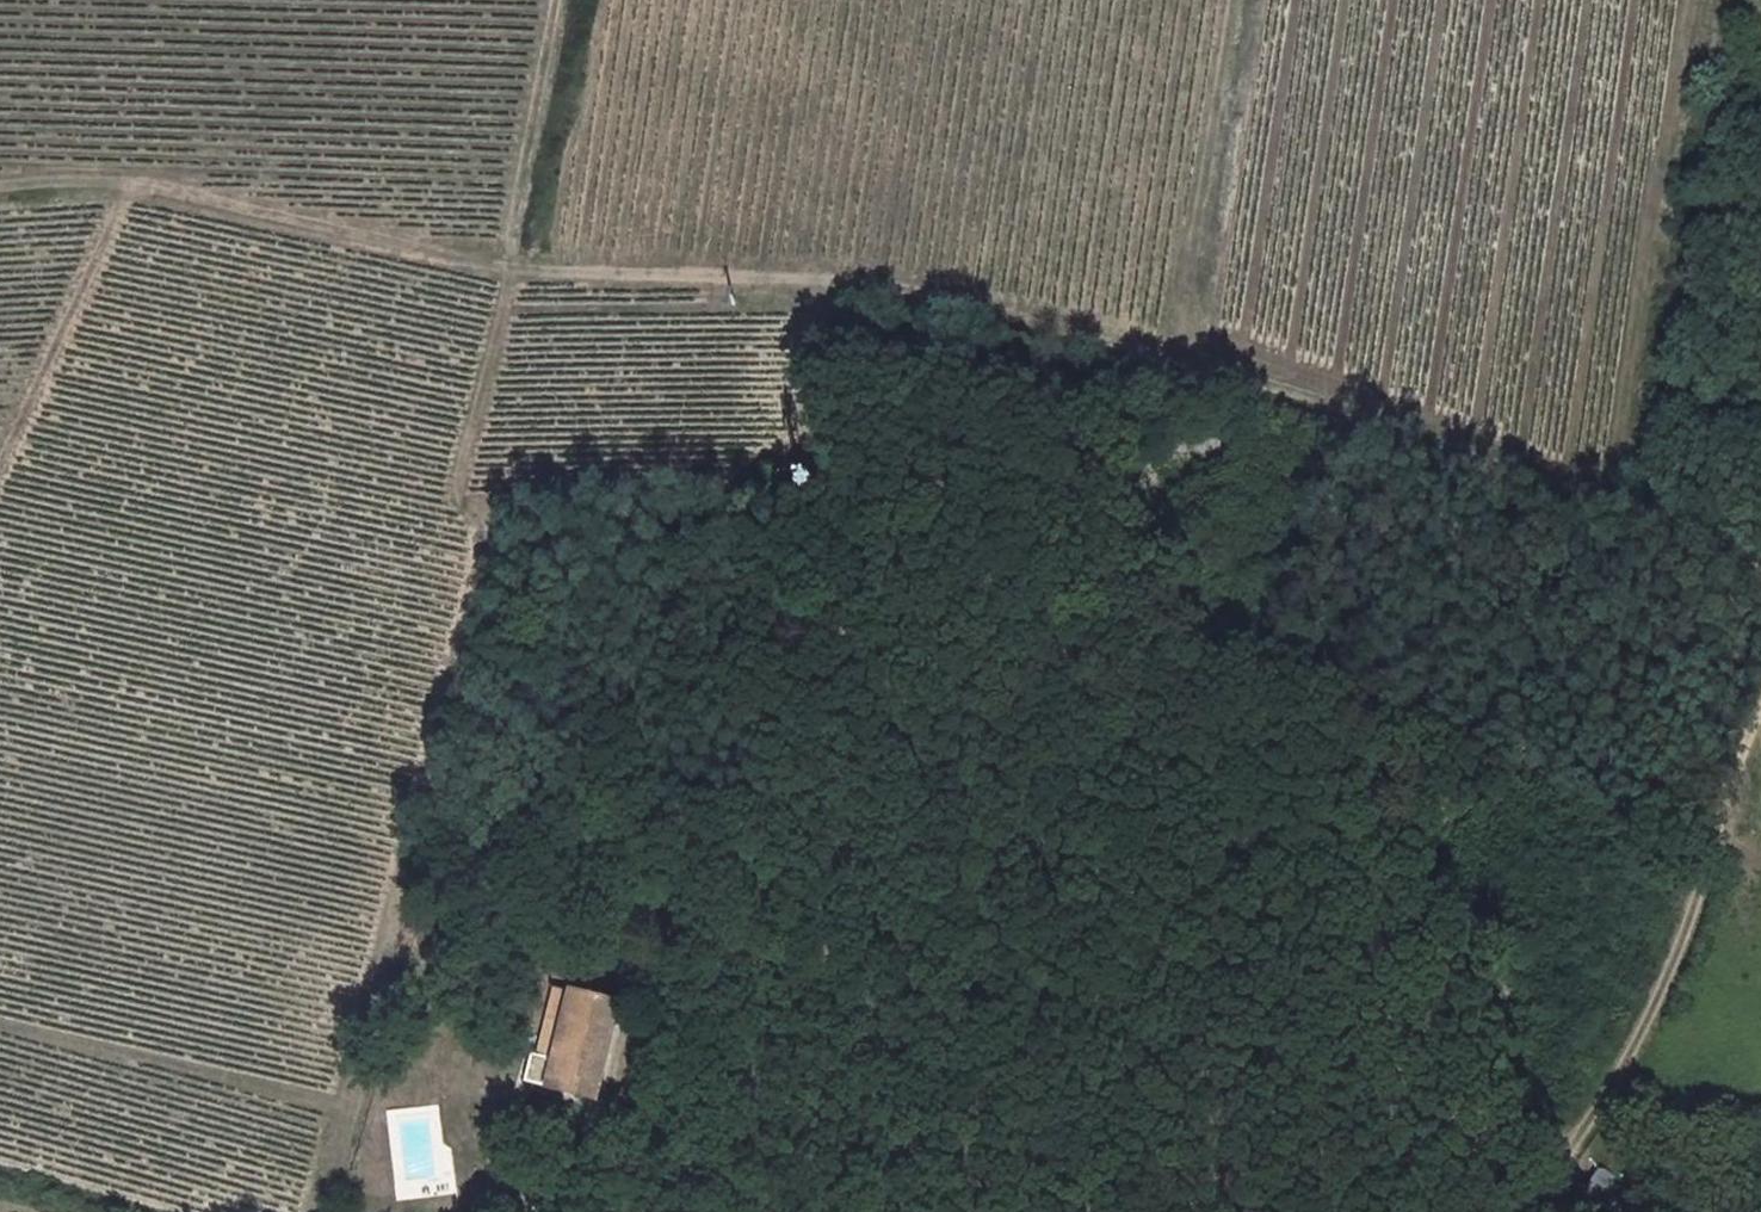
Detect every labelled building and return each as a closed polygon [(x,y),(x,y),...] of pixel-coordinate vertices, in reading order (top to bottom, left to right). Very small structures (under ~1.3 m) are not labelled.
[(578,1061),(595,989),(576,984),(559,1056),(578,1061)] [(550,1083),(622,1100),(645,1001),(595,989),(578,1061),(559,1056),(557,1056),(550,1083)] [(1619,1204),(1622,1206),(1630,1210),(1634,1210),(1642,1208),(1648,1203),(1650,1199),(1651,1193),(1651,1189),(1647,1180),(1640,1175),(1636,1174),(1627,1175),(1622,1177),(1617,1182),(1616,1187),(1608,1187),(1595,1206),(1596,1211),(1595,1211),(1621,1211),(1619,1210),(1616,1209),(1619,1204)]
